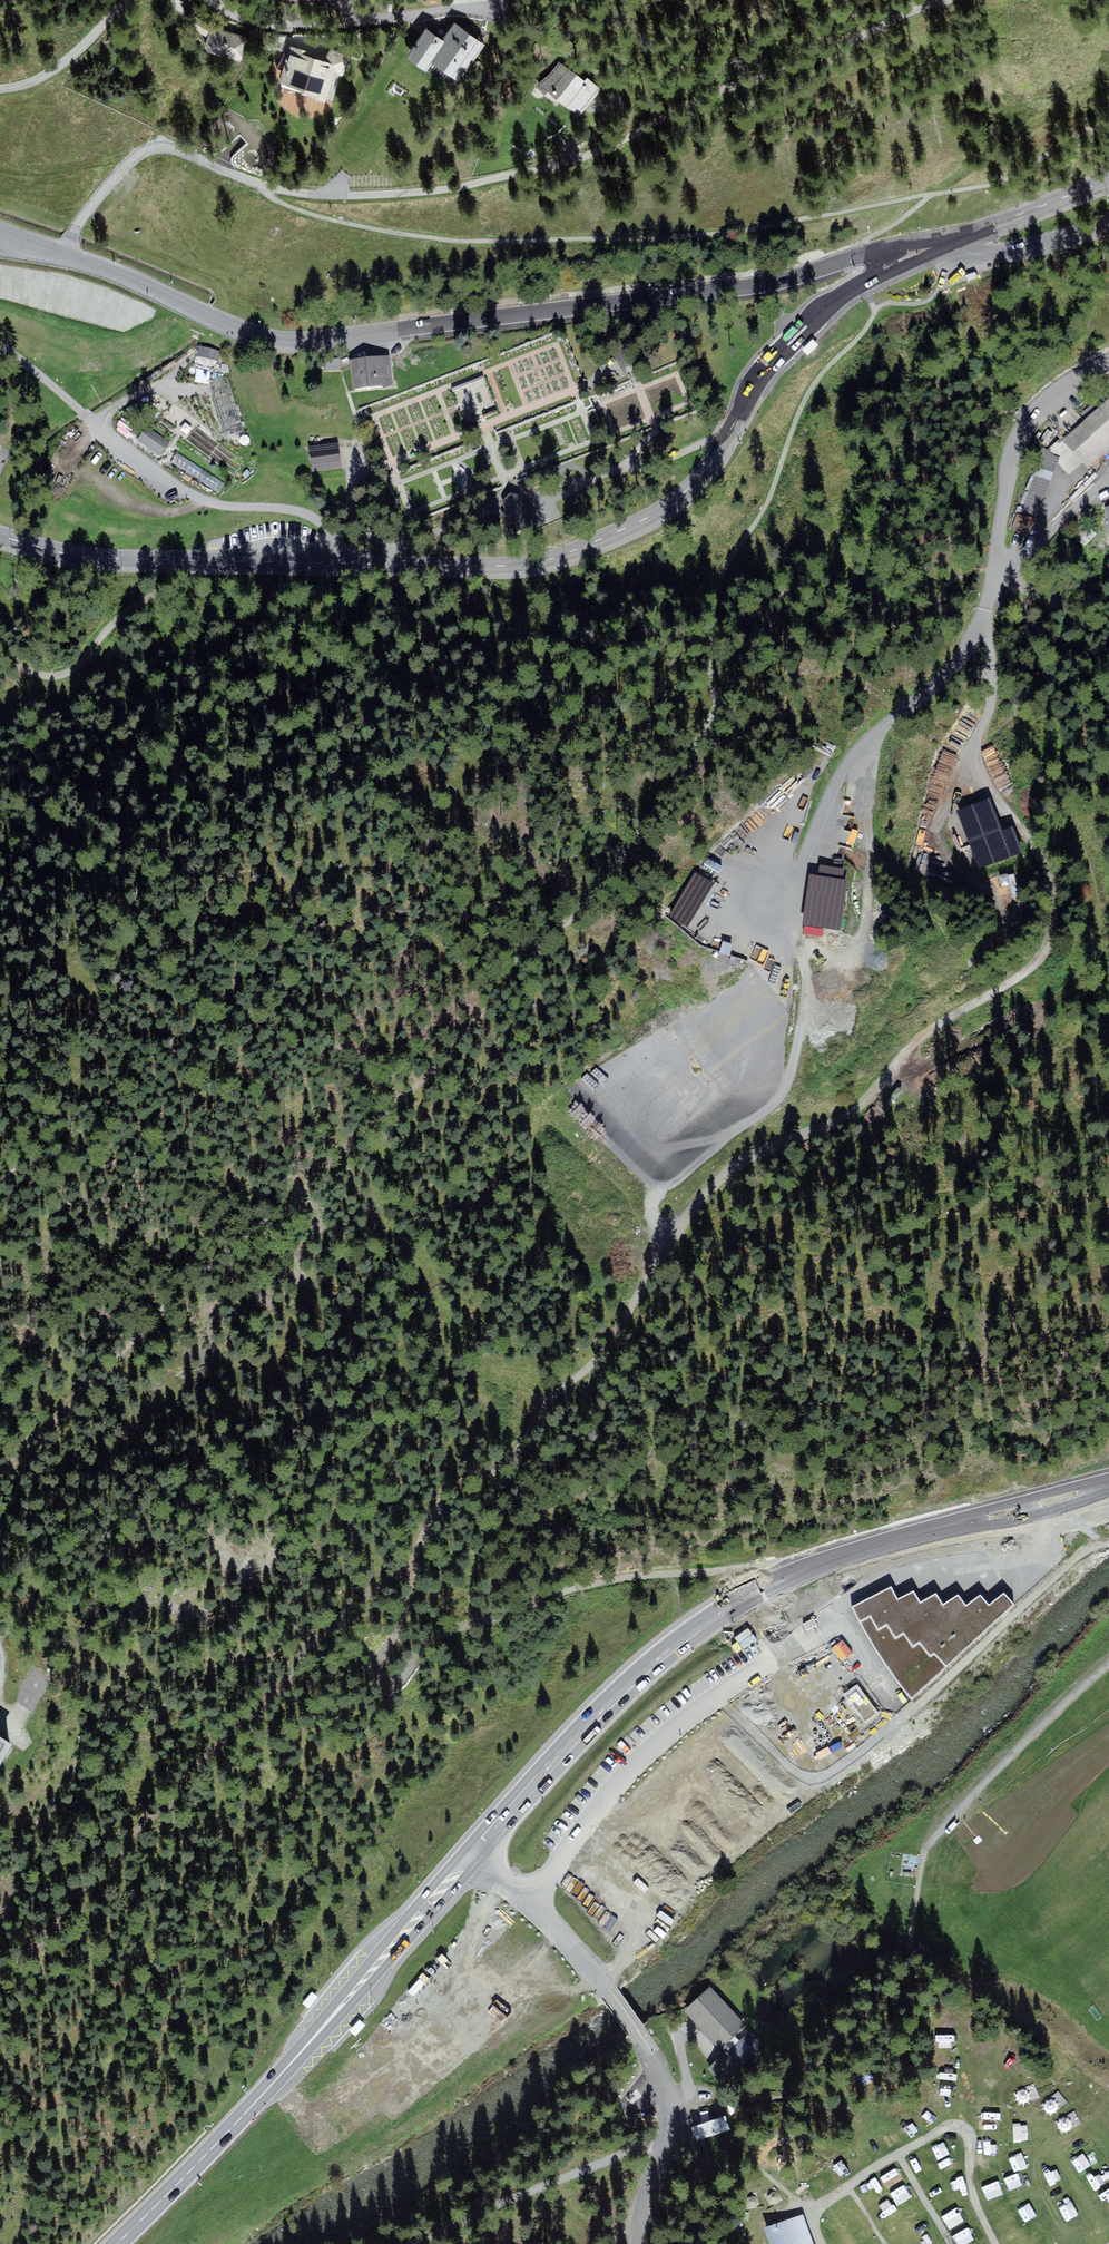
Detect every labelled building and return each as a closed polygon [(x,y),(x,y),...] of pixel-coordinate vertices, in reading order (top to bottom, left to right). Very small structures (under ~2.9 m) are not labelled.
[(451,84),(479,42),(454,26),(443,42),(424,29),(410,49),(430,62),(426,68),(451,84)] [(243,41),(212,30),(204,52),(235,63),(243,41)] [(299,53),(284,48),(274,81),(321,96),(328,72),(333,74),(342,57),(322,48),(316,62),(298,56),(299,53)] [(592,88),(552,64),(532,96),(572,120),(592,88)] [(885,290),(872,297),(876,304),(889,298),(885,290)] [(199,346),(197,356),(218,362),(221,352),(199,346)] [(388,357),(346,361),(349,394),(391,390),(388,357)] [(464,426),(498,416),(486,378),(452,389),(464,426)] [(1059,440),(1085,470),(1108,449),(1108,405),(1105,400),(1059,440)] [(146,426),(137,439),(160,455),(169,442),(146,426)] [(339,443),(308,447),(311,470),(342,467),(339,443)] [(520,493),(502,501),(506,511),(501,513),(508,529),(512,529),(514,534),(534,525),(532,521),(536,519),(529,501),(525,503),(520,493)] [(988,794),(953,806),(977,873),(1022,857),(1013,831),(1002,834),(988,794)] [(715,883),(694,868),(665,910),(686,924),(715,883)] [(845,877),(808,873),(802,924),(839,928),(845,877)] [(725,947),(722,955),(738,960),(741,952),(725,947)] [(891,1590),(852,1609),(886,1668),(911,1701),(1015,1607),(1004,1596),(990,1608),(980,1598),(966,1608),(959,1597),(943,1607),(936,1597),(920,1604),(914,1594),(898,1601),(891,1590)] [(817,1627),(813,1620),(803,1625),(807,1632),(817,1627)] [(11,1748),(0,1741),(0,1766),(11,1748)] [(709,1987),(684,2013),(718,2046),(743,2021),(709,1987)] [(724,2117),(693,2127),(696,2139),(727,2129),(724,2117)] [(757,2221),(765,2243),(803,2243),(790,2209),(757,2221)]
